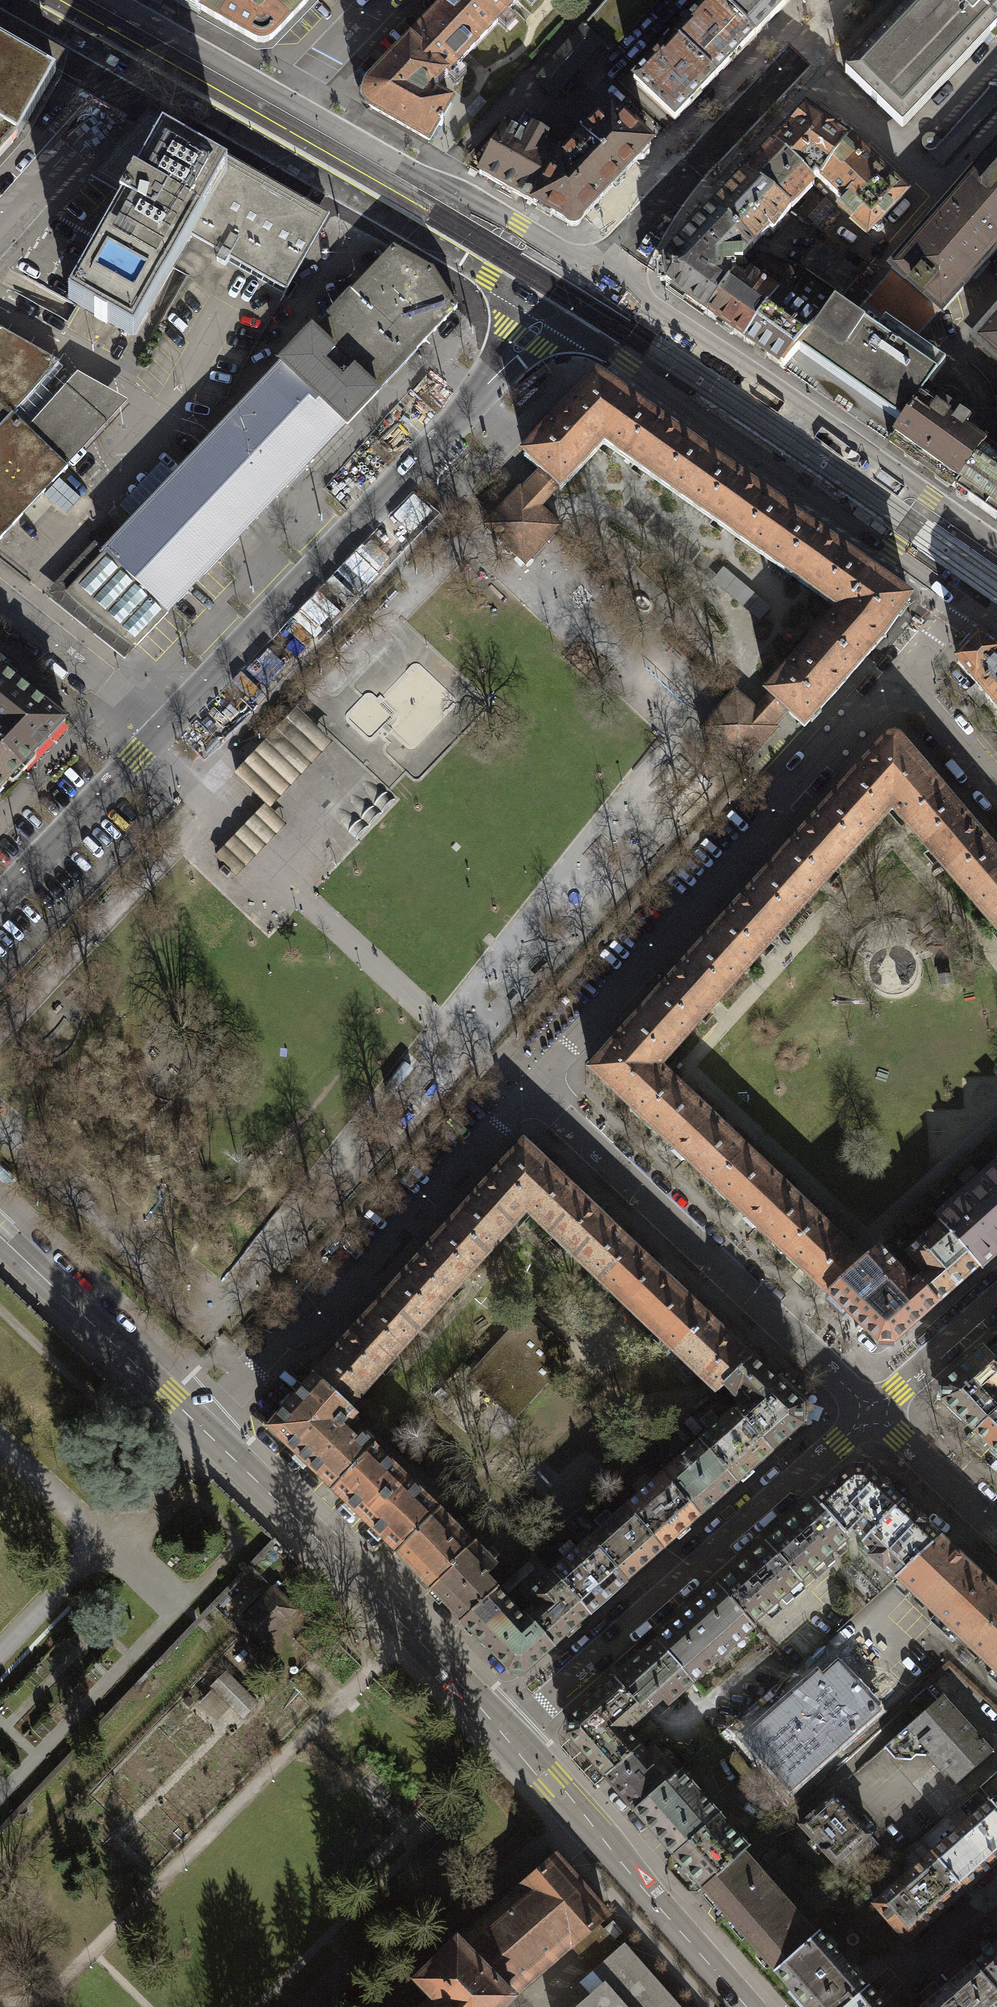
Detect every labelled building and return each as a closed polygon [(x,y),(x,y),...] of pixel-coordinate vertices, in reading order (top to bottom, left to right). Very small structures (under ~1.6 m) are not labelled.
[(191,8),(200,13),(207,0),(177,0),(191,8)] [(200,13),(237,35),(250,42),(250,40),(256,44),(263,45),(269,44),(274,40),(311,0),(207,0),(200,13)] [(409,41),(446,76),(496,24),(471,0),(448,0),(426,23),(409,41)] [(496,24),(519,0),(471,0),(496,24)] [(600,42),(609,50),(657,0),(607,0),(583,27),(600,42)] [(753,39),(713,0),(685,29),(687,31),(676,43),(715,79),(753,39)] [(713,0),(753,39),(754,39),(791,0),(713,0)] [(844,72),(902,127),(990,35),(989,35),(996,27),(996,0),(913,0),(844,72)] [(16,139),(17,140),(55,75),(59,57),(0,24),(0,130),(16,139)] [(583,27),(536,79),(553,95),(600,42),(583,27)] [(446,76),(409,41),(367,85),(364,98),(369,108),(428,143),(451,104),(437,96),(429,96),(429,87),(436,87),(446,76)] [(715,79),(676,43),(665,54),(663,52),(634,83),(675,121),(715,79)] [(561,157),(561,158),(535,204),(566,222),(567,226),(568,227),(570,228),(573,228),(575,228),(578,227),(580,225),(580,223),(580,220),(635,162),(643,162),(649,156),(649,148),(650,146),(611,109),(574,148),(561,157)] [(821,180),(848,143),(819,122),(822,118),(810,110),(774,148),(810,181),(816,176),(821,180)] [(230,258),(287,291),(329,217),(148,113),(90,179),(118,195),(129,183),(131,185),(119,206),(121,207),(68,301),(95,316),(94,318),(106,325),(107,323),(134,338),(191,237),(221,253),(216,261),(225,266),(230,258)] [(507,189),(535,204),(561,158),(561,157),(542,147),(548,137),(532,128),(527,138),(506,126),(479,173),(507,189)] [(16,139),(0,130),(0,157),(16,139)] [(848,143),(821,180),(845,202),(840,207),(867,234),(904,196),(848,143)] [(810,181),(774,148),(745,177),(790,210),(814,185),(810,181)] [(894,269),(942,311),(943,309),(943,310),(972,277),(971,276),(984,262),(985,262),(996,248),(996,150),(894,269)] [(790,210),(745,177),(719,205),(714,210),(753,247),(758,242),(769,230),(773,232),(790,210)] [(734,257),(744,257),(753,247),(714,210),(663,263),(664,265),(658,265),(660,285),(665,285),(665,286),(707,315),(734,279),(729,275),(731,272),(734,271),(734,257)] [(819,250),(805,270),(842,296),(859,277),(819,250)] [(956,490),(986,446),(964,430),(969,424),(925,392),(946,363),(930,352),(915,341),(942,311),(894,269),(852,315),(835,303),(819,325),(800,353),(876,406),(886,414),(903,425),(889,444),(935,476),(956,490)] [(745,342),(778,297),(750,277),(744,285),(734,279),(707,315),(745,342)] [(778,297),(745,342),(751,346),(783,369),(798,351),(800,353),(819,325),(778,297)] [(975,340),(996,359),(996,316),(975,340)] [(889,444),(903,425),(886,414),(800,353),(798,351),(783,369),(889,444)] [(604,443),(603,442),(637,406),(597,378),(566,410),(565,409),(554,421),(555,422),(524,455),(540,471),(558,488),(560,490),(604,443)] [(668,428),(637,406),(603,442),(604,443),(685,501),(714,461),(681,437),(682,436),(669,426),(668,428)] [(986,446),(956,490),(996,520),(996,453),(986,446)] [(747,484),(714,461),(685,501),(764,557),(793,517),(759,493),(761,491),(748,482),(747,484)] [(531,481),(522,490),(540,507),(549,497),(558,488),(540,471),(531,481)] [(560,527),(540,507),(522,490),(520,488),(485,526),(525,564),(560,527)] [(826,540),(793,517),(764,557),(841,610),(842,611),(855,596),(872,573),(839,549),(840,547),(827,538),(826,540)] [(910,600),(872,573),(855,596),(842,611),(841,610),(820,634),(858,666),(885,636),(910,600)] [(979,601),(996,614),(996,607),(982,596),(979,601)] [(804,727),(858,666),(820,634),(767,693),(769,695),(787,712),(804,727)] [(979,639),(973,645),(969,641),(959,652),(963,656),(957,662),(980,689),(978,690),(996,712),(996,651),(979,639)] [(66,721),(3,670),(0,674),(0,747),(21,768),(66,721)] [(756,709),(735,691),(701,728),(742,766),(776,728),(774,726),(756,709)] [(769,695),(756,709),(774,726),(787,712),(769,695)] [(289,722),(279,733),(307,760),(317,749),(289,722)] [(907,825),(944,793),(899,741),(898,739),(896,738),(893,737),(891,738),(889,739),(887,740),(863,767),(863,768),(838,796),(875,829),(892,809),(907,825)] [(21,768),(0,747),(0,790),(21,768)] [(258,755),(237,777),(265,803),(286,782),(258,755)] [(996,876),(996,855),(981,837),(983,835),(972,823),(970,824),(944,793),(907,825),(970,899),(996,876)] [(875,829),(838,796),(811,826),(809,824),(798,836),(800,837),(773,868),(810,901),(875,829)] [(810,901),(773,868),(745,898),(744,897),(734,908),(735,909),(708,939),(745,972),(810,901)] [(970,899),(996,931),(996,876),(970,899)] [(745,972),(708,939),(681,970),(679,968),(669,980),(670,981),(643,1011),(680,1044),(745,972)] [(680,1044),(643,1011),(590,1070),(643,1119),(677,1084),(659,1067),(680,1044)] [(677,1084),(643,1119),(673,1148),(671,1150),(684,1161),(686,1159),(715,1187),(748,1152),(677,1084)] [(525,1210),(556,1175),(523,1145),(491,1180),(490,1178),(480,1189),(481,1191),(452,1223),(488,1255),(527,1212),(525,1210)] [(748,1152),(715,1187),(745,1215),(743,1217),(755,1229),(757,1227),(786,1255),(820,1220),(748,1152)] [(979,1267),(996,1251),(996,1169),(996,1168),(937,1220),(940,1224),(979,1267)] [(599,1281),(632,1247),(601,1217),(603,1215),(590,1203),(588,1205),(556,1175),(525,1210),(527,1212),(599,1281)] [(828,1294),(864,1262),(853,1251),(820,1220),(786,1255),(821,1287),(828,1294)] [(488,1255),(452,1223),(422,1256),(421,1254),(411,1265),(412,1267),(383,1299),(418,1331),(488,1255)] [(917,1280),(938,1303),(979,1267),(940,1224),(907,1254),(925,1274),(917,1280)] [(675,1353),(708,1318),(677,1289),(679,1287),(666,1274),(664,1277),(632,1247),(599,1281),(675,1353)] [(864,1262),(828,1294),(879,1342),(894,1342),(938,1303),(917,1280),(912,1285),(879,1249),(864,1262)] [(418,1331),(383,1299),(354,1332),(353,1330),(342,1342),(344,1343),(315,1376),(349,1408),(418,1331)] [(517,1415),(569,1358),(554,1346),(550,1350),(542,1343),(550,1334),(527,1313),(479,1365),(502,1385),(493,1394),(517,1415)] [(724,1386),(752,1360),(708,1318),(675,1353),(717,1392),(724,1386)] [(985,1349),(996,1363),(996,1338),(985,1349)] [(985,1349),(942,1386),(942,1402),(975,1433),(996,1413),(996,1363),(985,1349)] [(739,1415),(772,1451),(802,1425),(802,1415),(802,1407),(752,1360),(724,1386),(733,1396),(737,1396),(743,1391),(754,1402),(741,1414),(739,1415)] [(349,1408),(315,1376),(266,1428),(332,1490),(373,1447),(360,1434),(356,1439),(344,1428),(357,1415),(349,1408)] [(699,1441),(737,1483),(772,1451),(739,1415),(741,1414),(738,1410),(735,1410),(699,1441)] [(996,1454),(996,1413),(975,1433),(996,1454)] [(663,1474),(700,1516),(737,1483),(699,1441),(663,1474)] [(373,1447),(332,1490),(396,1553),(439,1510),(373,1447)] [(850,1468),(814,1501),(845,1535),(857,1524),(869,1535),(869,1536),(902,1502),(867,1469),(850,1468)] [(626,1507),(663,1548),(700,1516),(663,1474),(626,1507)] [(814,1501),(766,1544),(800,1582),(822,1562),(828,1568),(835,1562),(830,1556),(848,1539),(845,1535),(814,1501)] [(940,1538),(902,1502),(869,1536),(869,1535),(862,1541),(874,1552),(869,1556),(883,1569),(888,1565),(899,1575),(940,1538)] [(590,1539),(627,1581),(663,1548),(626,1507),(590,1539)] [(450,1565),(473,1544),(439,1510),(396,1553),(431,1589),(453,1569),(450,1565)] [(910,1589),(948,1625),(988,1583),(953,1550),(947,1544),(940,1538),(899,1575),(897,1577),(904,1583),(910,1589)] [(552,1573),(589,1614),(627,1581),(590,1539),(552,1572),(552,1573)] [(453,1569),(431,1589),(462,1622),(497,1589),(486,1577),(497,1566),(474,1543),(473,1544),(450,1565),(453,1569)] [(724,1581),(718,1586),(752,1625),(758,1620),(764,1615),(781,1599),(786,1605),(794,1598),(789,1592),(800,1582),(766,1544),(729,1576),(724,1581)] [(525,1614),(553,1646),(589,1614),(552,1573),(526,1596),(534,1606),(525,1614)] [(988,1583),(948,1625),(996,1671),(996,1592),(988,1583)] [(718,1586),(656,1641),(693,1682),(754,1627),(752,1625),(718,1586)] [(289,1603),(273,1588),(241,1622),(258,1637),(289,1603)] [(553,1646),(525,1614),(520,1614),(497,1589),(462,1622),(509,1670),(512,1670),(512,1675),(524,1675),(524,1670),(526,1670),(553,1646)] [(620,1673),(614,1679),(645,1713),(651,1708),(657,1702),(662,1698),(667,1704),(693,1682),(656,1641),(626,1668),(620,1673)] [(819,1677),(749,1739),(791,1785),(875,1710),(837,1668),(823,1681),(819,1677)] [(242,1716),(255,1703),(225,1673),(212,1686),(242,1716)] [(626,1730),(645,1713),(614,1679),(569,1719),(568,1734),(605,1776),(640,1746),(626,1730)] [(884,1747),(895,1759),(911,1760),(916,1756),(926,1756),(945,1778),(948,1775),(956,1784),(993,1751),(944,1695),(884,1747)] [(605,1776),(634,1809),(675,1772),(654,1748),(647,1754),(640,1746),(605,1776)] [(759,1779),(735,1752),(726,1759),(750,1786),(759,1779)] [(668,1848),(673,1854),(718,1814),(713,1808),(708,1802),(680,1770),(676,1773),(675,1772),(634,1809),(663,1841),(668,1848)] [(881,1847),(833,1794),(800,1824),(847,1877),(881,1847)] [(932,1852),(966,1890),(996,1862),(996,1808),(990,1800),(932,1852)] [(673,1854),(703,1887),(743,1852),(748,1848),(718,1814),(673,1854)] [(716,1902),(775,1968),(814,1933),(756,1867),(749,1860),(743,1852),(703,1887),(710,1895),(716,1902)] [(788,1852),(778,1860),(805,1890),(814,1882),(788,1852)] [(907,1941),(966,1890),(932,1852),(874,1903),(907,1941)] [(514,1994),(570,1945),(597,1921),(606,1913),(556,1856),(460,1941),(457,1938),(416,1978),(434,1997),(423,2006),(501,2006),(514,1994)] [(570,1945),(593,1971),(620,1947),(614,1940),(624,1931),(614,1920),(604,1929),(597,1921),(570,1945)] [(867,1986),(861,1978),(855,1972),(818,1930),(814,1933),(775,1968),(808,2006),(843,2006),(867,1986)] [(625,1943),(620,1947),(593,1971),(573,1988),(583,2000),(575,2006),(682,2006),(625,1943)] [(974,1962),(996,1989),(996,1943),(974,1962)] [(974,1962),(973,1961),(919,2006),(996,2006),(996,1989),(974,1962)] [(885,2004),(868,1985),(867,1986),(843,2006),(882,2006),(885,2004)]
